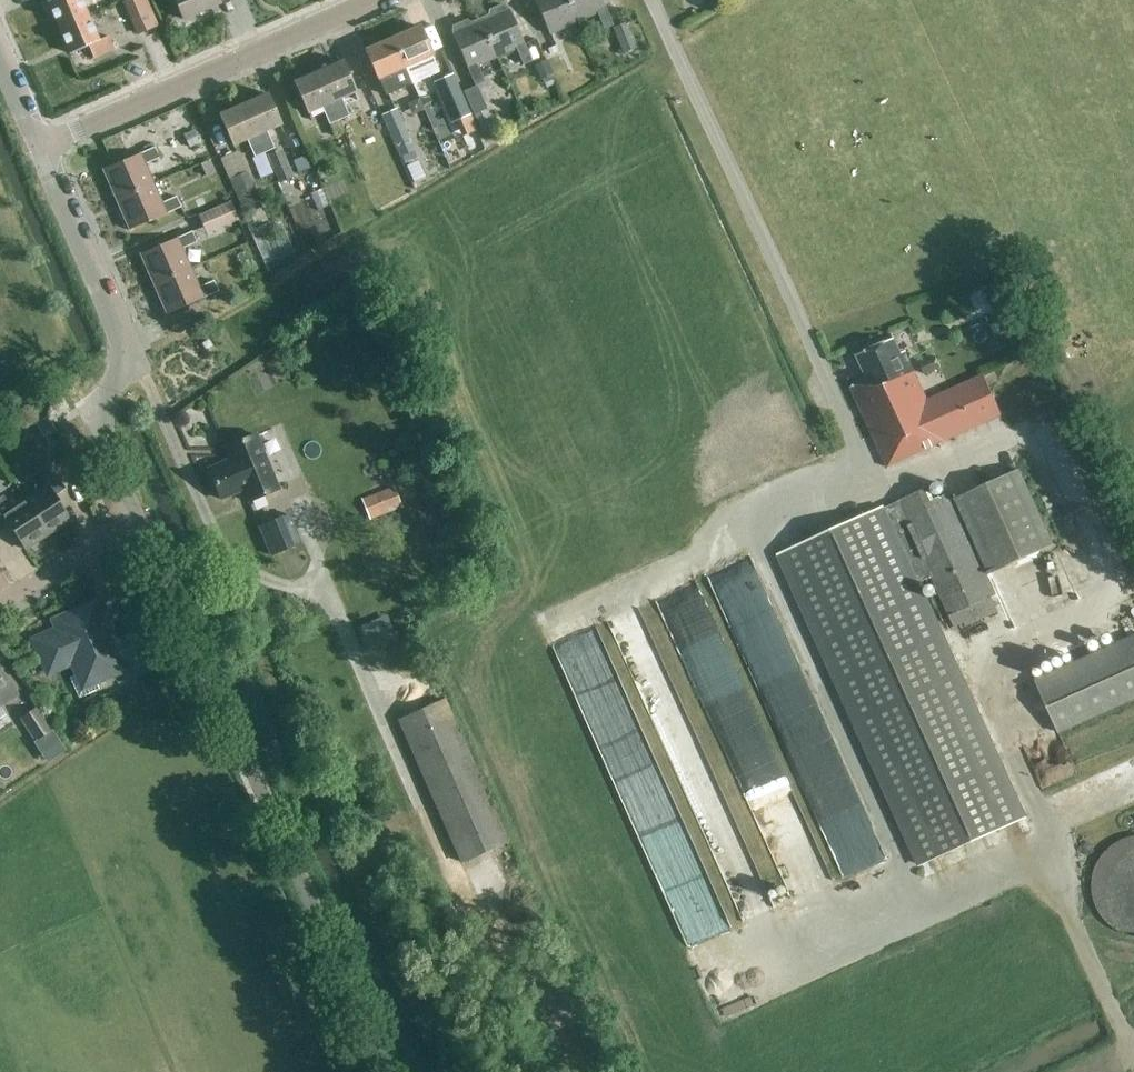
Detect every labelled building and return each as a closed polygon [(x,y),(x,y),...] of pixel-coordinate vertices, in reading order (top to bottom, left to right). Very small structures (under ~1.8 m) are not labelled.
[(47,2),(58,28),(88,15),(81,0),(52,0),(47,2)] [(123,1),(138,35),(157,27),(145,0),(126,0),(123,1)] [(183,20),(220,4),(219,0),(175,0),(183,20)] [(549,34),(577,22),(568,0),(534,0),(549,34)] [(577,22),(605,10),(601,0),(568,0),(577,22)] [(700,9),(708,5),(706,0),(696,0),(700,9)] [(508,8),(479,20),(496,57),(524,45),(508,8)] [(88,15),(58,28),(70,54),(88,46),(93,59),(114,50),(108,37),(99,41),(88,15)] [(636,47),(623,18),(610,24),(622,53),(636,47)] [(479,20),(479,19),(470,23),(466,20),(452,26),(451,33),(473,82),(475,86),(484,83),(477,67),(497,59),(496,57),(479,20)] [(413,84),(428,78),(439,73),(431,56),(432,56),(420,27),(392,39),(413,84)] [(413,84),(392,39),(365,51),(378,80),(379,79),(386,96),(413,84)] [(542,52),(555,77),(569,70),(556,44),(542,52)] [(355,93),(341,61),(317,71),(339,120),(349,116),(341,99),(355,93)] [(549,76),(543,63),(532,67),(538,81),(549,76)] [(339,120),(317,71),(294,82),(308,114),(322,108),(329,125),(339,120)] [(454,74),(453,75),(433,84),(451,124),(455,122),(462,138),(478,131),(471,116),(473,115),(454,74)] [(493,126),(475,86),(473,82),(461,88),(481,132),(493,126)] [(235,102),(256,94),(253,85),(232,93),(235,102)] [(398,156),(381,115),(371,93),(354,100),(381,163),(390,159),(394,168),(401,165),(397,157),(398,156)] [(264,153),(274,149),(267,132),(281,126),(267,94),(243,104),(264,153)] [(243,104),(219,115),(233,147),(247,141),(254,157),(251,159),(260,179),(273,173),(264,153),(243,104)] [(381,115),(398,156),(399,156),(402,165),(416,159),(413,152),(414,152),(395,109),(381,115)] [(116,201),(153,185),(144,165),(159,159),(155,148),(104,170),(104,169),(102,170),(116,201)] [(291,155),(308,195),(324,188),(306,148),(291,155)] [(280,184),(294,178),(281,149),(267,155),(280,184)] [(266,221),(237,152),(220,159),(242,212),(248,210),(254,226),(266,221)] [(201,164),(206,176),(215,173),(210,160),(201,164)] [(161,204),(153,185),(116,201),(130,232),(131,231),(131,230),(181,208),(176,197),(161,204)] [(238,220),(229,201),(197,216),(205,235),(238,220)] [(153,286),(190,270),(182,250),(197,243),(192,233),(142,255),(141,254),(140,254),(153,286)] [(190,270),(153,286),(167,317),(168,316),(168,315),(218,293),(214,282),(198,289),(190,270)] [(999,280),(1004,295),(1020,290),(1016,275),(999,280)] [(993,285),(979,291),(986,306),(1000,300),(993,285)] [(885,469),(998,418),(980,378),(927,402),(909,363),(905,365),(894,341),(856,358),(867,381),(849,389),(885,469)] [(918,363),(924,375),(940,368),(934,356),(918,363)] [(231,461),(208,471),(220,500),(243,490),(249,503),(278,491),(255,435),(226,448),(231,461)] [(37,491),(24,500),(36,517),(48,536),(70,521),(54,497),(65,490),(50,466),(29,479),(37,491)] [(916,869),(1021,823),(914,583),(928,577),(946,619),(992,599),(982,576),(1053,544),(1019,471),(950,504),(942,485),(895,505),(897,509),(884,515),(883,512),(778,558),(916,869)] [(1089,497),(1087,480),(1068,482),(1072,518),(1109,514),(1108,495),(1089,497)] [(393,486),(386,488),(370,495),(380,515),(401,506),(393,486)] [(9,526),(25,551),(48,536),(36,517),(24,500),(11,508),(3,497),(0,499),(0,532),(9,526)] [(290,513),(260,527),(273,557),(304,544),(290,513)] [(58,630),(34,641),(29,643),(46,679),(70,668),(74,677),(70,679),(79,699),(99,690),(96,682),(124,670),(120,661),(131,657),(138,673),(154,666),(140,633),(113,645),(95,604),(55,622),(58,630)] [(579,633),(613,733),(645,722),(611,622),(579,633)] [(1037,681),(1060,732),(1133,698),(1133,637),(1037,681)] [(0,675),(0,706),(15,697),(0,675)] [(462,867),(507,847),(444,704),(398,724),(462,867)] [(19,719),(34,742),(52,730),(37,708),(19,719)] [(837,783),(873,878),(904,866),(868,771),(837,783)] [(693,852),(710,845),(678,773),(662,780),(666,788),(648,796),(660,822),(666,819),(687,866),(697,862),(693,852)] [(711,904),(722,915),(738,900),(727,888),(711,904)]
